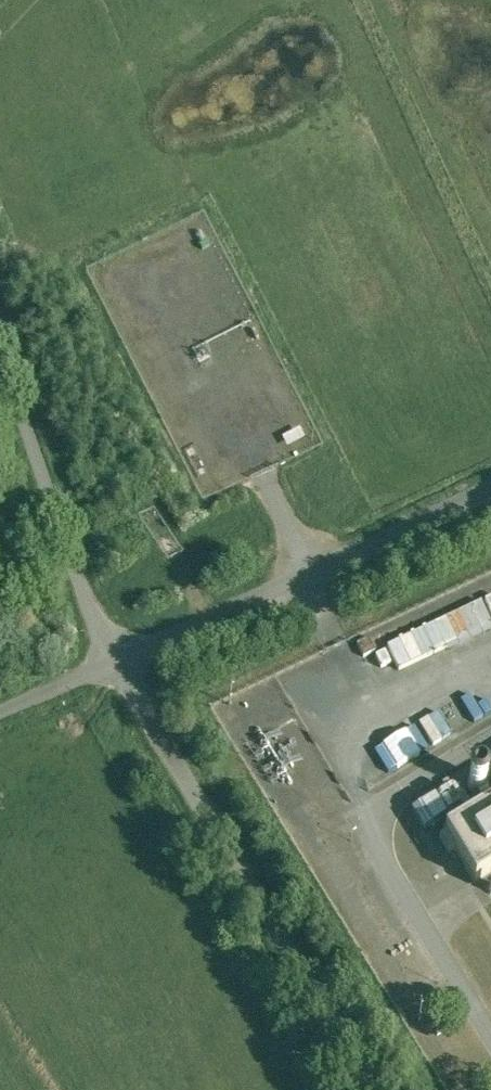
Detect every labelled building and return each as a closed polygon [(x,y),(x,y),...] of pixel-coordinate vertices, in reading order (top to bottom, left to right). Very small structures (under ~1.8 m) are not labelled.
[(455,641),(490,626),(490,624),(481,601),(445,616),(455,641)] [(415,631),(426,655),(453,643),(442,619),(415,631)] [(418,723),(434,746),(452,734),(436,711),(418,723)] [(387,742),(398,765),(416,756),(404,733),(387,742)] [(412,808),(421,828),(463,808),(453,788),(412,808)] [(444,825),(477,880),(490,871),(490,797),(444,825)]
